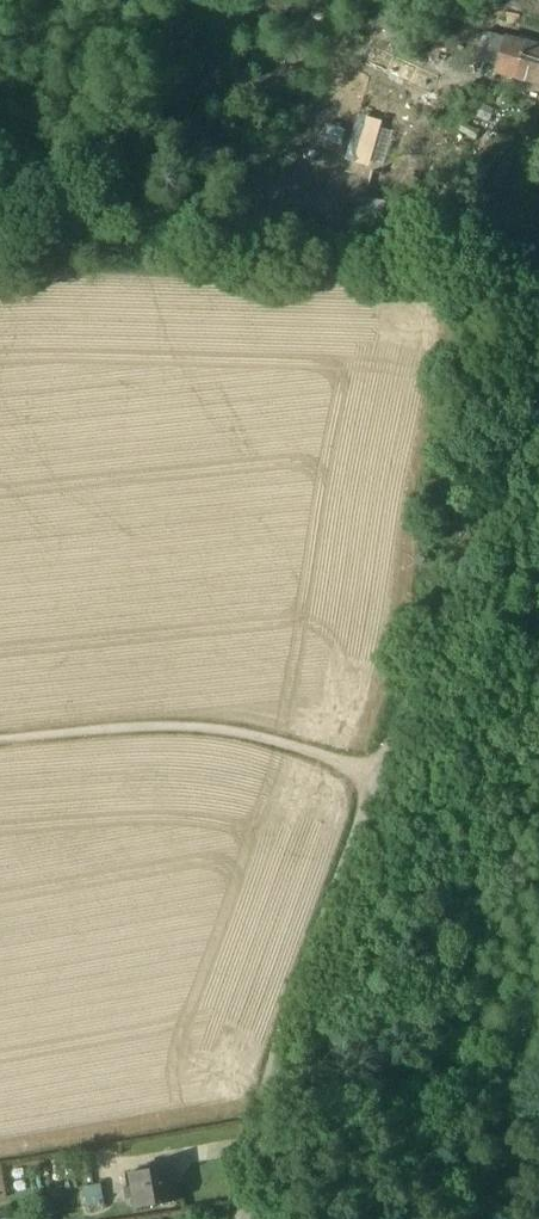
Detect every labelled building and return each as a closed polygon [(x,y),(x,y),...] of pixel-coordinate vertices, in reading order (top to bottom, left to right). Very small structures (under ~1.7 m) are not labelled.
[(524,43),(504,38),(494,72),(515,78),(524,43)] [(524,43),(515,78),(538,85),(538,48),(524,43)] [(299,220),(338,221),(338,200),(299,199),(299,220)] [(170,1166),(129,1173),(135,1209),(176,1202),(170,1166)]
